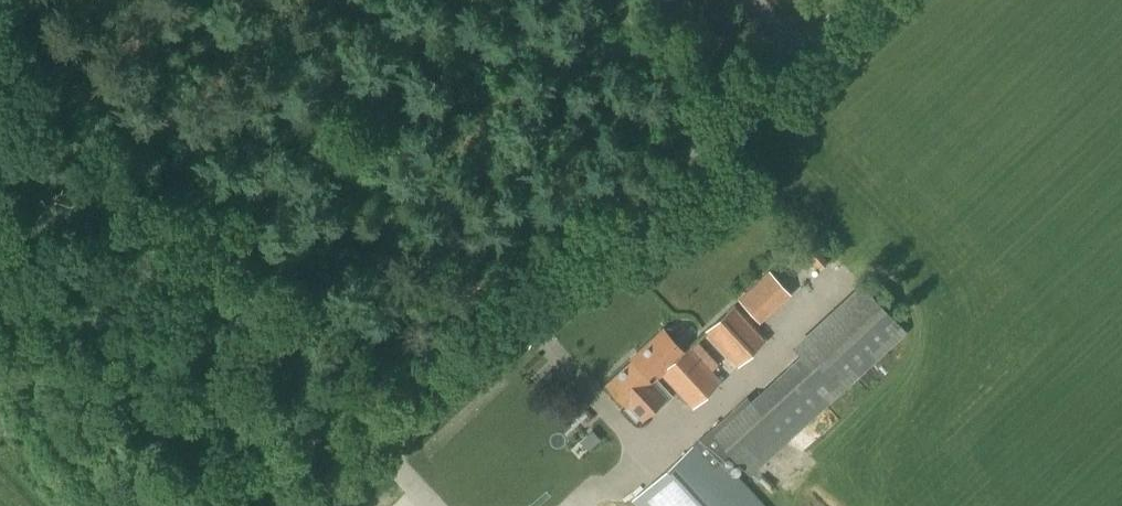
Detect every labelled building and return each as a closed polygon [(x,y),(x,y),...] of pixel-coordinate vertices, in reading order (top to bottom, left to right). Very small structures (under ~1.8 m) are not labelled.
[(817,250),(808,258),(819,271),(828,262),(817,250)] [(767,270),(738,297),(758,319),(787,292),(767,270)] [(906,333),(872,296),(860,282),(791,347),(802,359),(753,404),(747,397),(700,439),(633,501),(638,505),(761,505),(723,465),(733,456),(751,475),(906,333)] [(738,366),(765,341),(733,306),(706,331),(738,366)] [(677,334),(671,328),(666,328),(663,330),(662,329),(636,353),(638,355),(605,385),(626,407),(626,406),(642,423),(667,399),(652,382),(660,374),(692,409),(721,384),(711,373),(719,366),(698,343),(691,349),(688,346),(683,352),(674,342),(677,339),(677,334)] [(586,442),(601,461),(617,448),(602,430),(586,442)]
